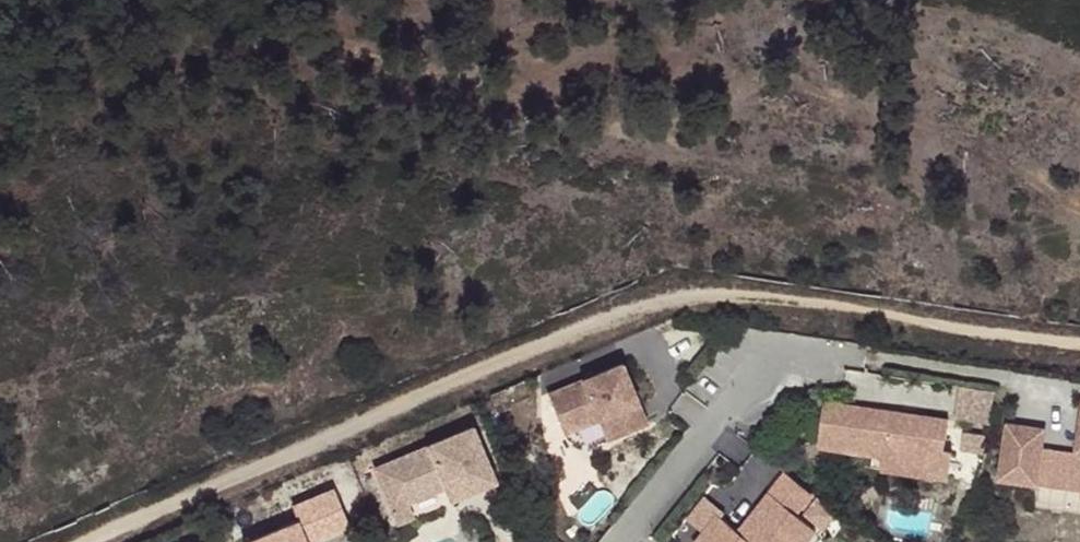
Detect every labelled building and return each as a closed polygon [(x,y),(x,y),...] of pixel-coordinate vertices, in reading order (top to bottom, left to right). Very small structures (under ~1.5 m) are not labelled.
[(623,361),(548,391),(561,425),(596,410),(599,418),(606,415),(615,436),(649,422),(623,361)] [(829,407),(822,453),(888,463),(939,471),(941,458),(948,459),(952,434),(906,427),(907,419),(829,407)] [(596,410),(561,425),(564,432),(599,418),(596,410)] [(606,415),(599,418),(608,439),(615,436),(606,415)] [(953,426),(907,419),(906,427),(952,434),(953,426)] [(474,424),(373,466),(392,509),(409,502),(446,486),(451,498),(497,479),(474,424)] [(1009,425),(1002,480),(1079,490),(1079,434),(1078,452),(1045,448),(1046,435),(1032,433),(1033,427),(1009,425)] [(941,458),(939,471),(888,463),(886,477),(947,486),(951,459),(948,459),(941,458)] [(784,475),(736,534),(716,518),(697,541),(793,541),(806,525),(815,532),(831,513),(784,475)] [(292,504),(298,518),(243,541),(309,541),(308,540),(306,536),(314,533),(315,537),(350,523),(335,486),(292,504)] [(409,502),(392,509),(398,523),(415,516),(409,502)]
